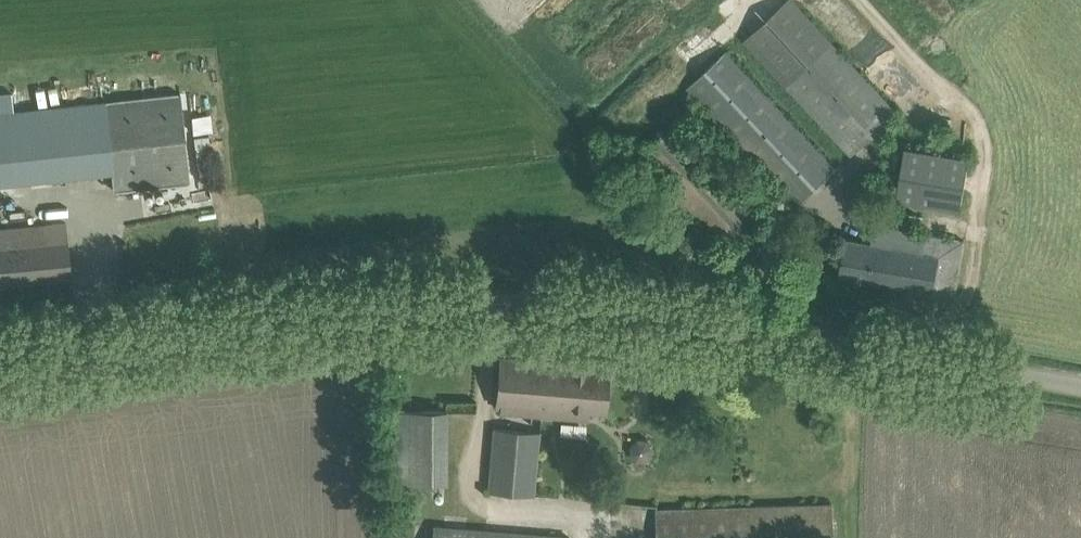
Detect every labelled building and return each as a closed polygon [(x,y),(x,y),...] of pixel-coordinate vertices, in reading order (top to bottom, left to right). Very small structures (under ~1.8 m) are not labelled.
[(854,155),(901,111),(797,0),(786,0),(745,39),(854,155)] [(688,86),(798,204),(836,168),(726,50),(688,86)] [(189,181),(180,93),(105,101),(115,189),(189,181)] [(70,175),(62,105),(14,110),(0,112),(0,182),(70,175)] [(905,146),(897,198),(961,209),(970,157),(905,146)] [(72,275),(70,254),(67,222),(0,228),(0,283),(72,275)] [(841,274),(955,293),(965,240),(875,224),(872,241),(847,237),(841,274)] [(501,357),(496,409),(589,417),(589,408),(607,410),(610,371),(568,367),(568,363),(501,357)] [(495,427),(489,490),(535,494),(540,431),(495,427)] [(833,503),(658,508),(659,537),(834,537),(833,503)] [(570,536),(435,526),(434,537),(570,537),(570,536)]
